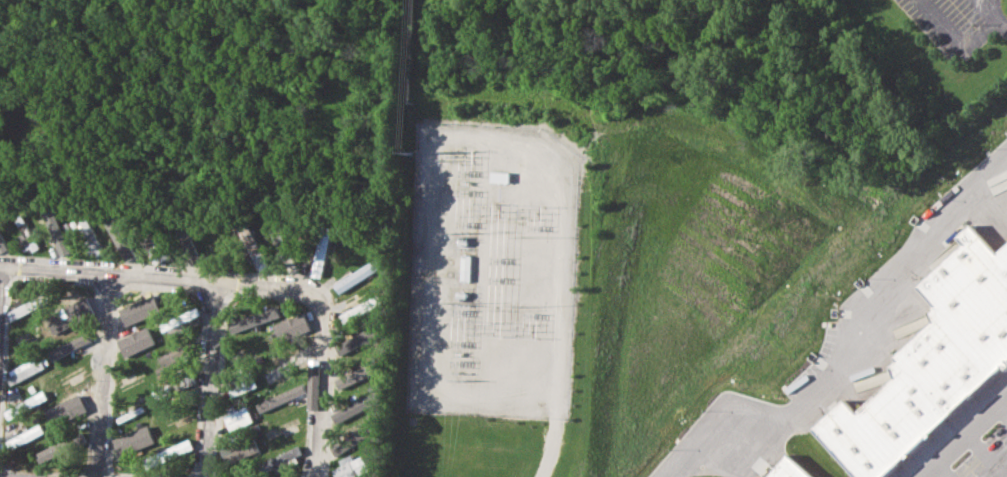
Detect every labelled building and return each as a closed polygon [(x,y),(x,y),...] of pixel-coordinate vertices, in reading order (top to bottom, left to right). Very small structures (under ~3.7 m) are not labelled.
[(510,172),(491,171),(491,182),(510,182),(510,172)] [(1004,245),(1006,248),(1006,370),(999,376),(937,305),(919,285),(969,240),(962,232),(973,222),(997,250),(1004,245)] [(321,277),(331,233),(322,231),(311,275),(321,277)] [(939,259),(943,263),(962,243),(958,239),(939,259)] [(7,312),(11,321),(49,302),(45,293),(7,312)] [(228,321),(231,332),(282,317),(279,305),(228,321)] [(937,305),(999,376),(940,430),(893,376),(895,358),(936,321),(931,311),(937,305)] [(161,322),(167,337),(202,322),(195,307),(161,322)] [(185,346),(156,356),(162,373),(191,362),(185,346)] [(340,389),(374,373),(369,363),(335,379),(340,389)] [(893,376),(940,430),(904,463),(857,411),(893,376)] [(245,391),(239,379),(227,385),(232,397),(245,391)] [(5,411),(9,419),(48,399),(44,391),(5,411)] [(904,463),(887,476),(856,476),(812,425),(846,397),(857,411),(904,463)] [(229,430),(252,422),(247,407),(224,414),(229,430)] [(1,443),(5,452),(45,433),(41,424),(1,443)] [(112,439),(120,457),(155,442),(147,425),(112,439)] [(251,453),(248,447),(253,444),(257,452),(260,450),(253,437),(222,451),(229,464),(251,453)] [(66,451),(62,442),(37,452),(41,461),(66,451)] [(262,460),(265,469),(302,455),(298,446),(262,460)] [(335,476),(358,476),(369,473),(362,455),(353,459),(351,454),(338,459),(340,466),(332,469),(335,476)] [(767,476),(813,476),(787,454),(767,476)]
